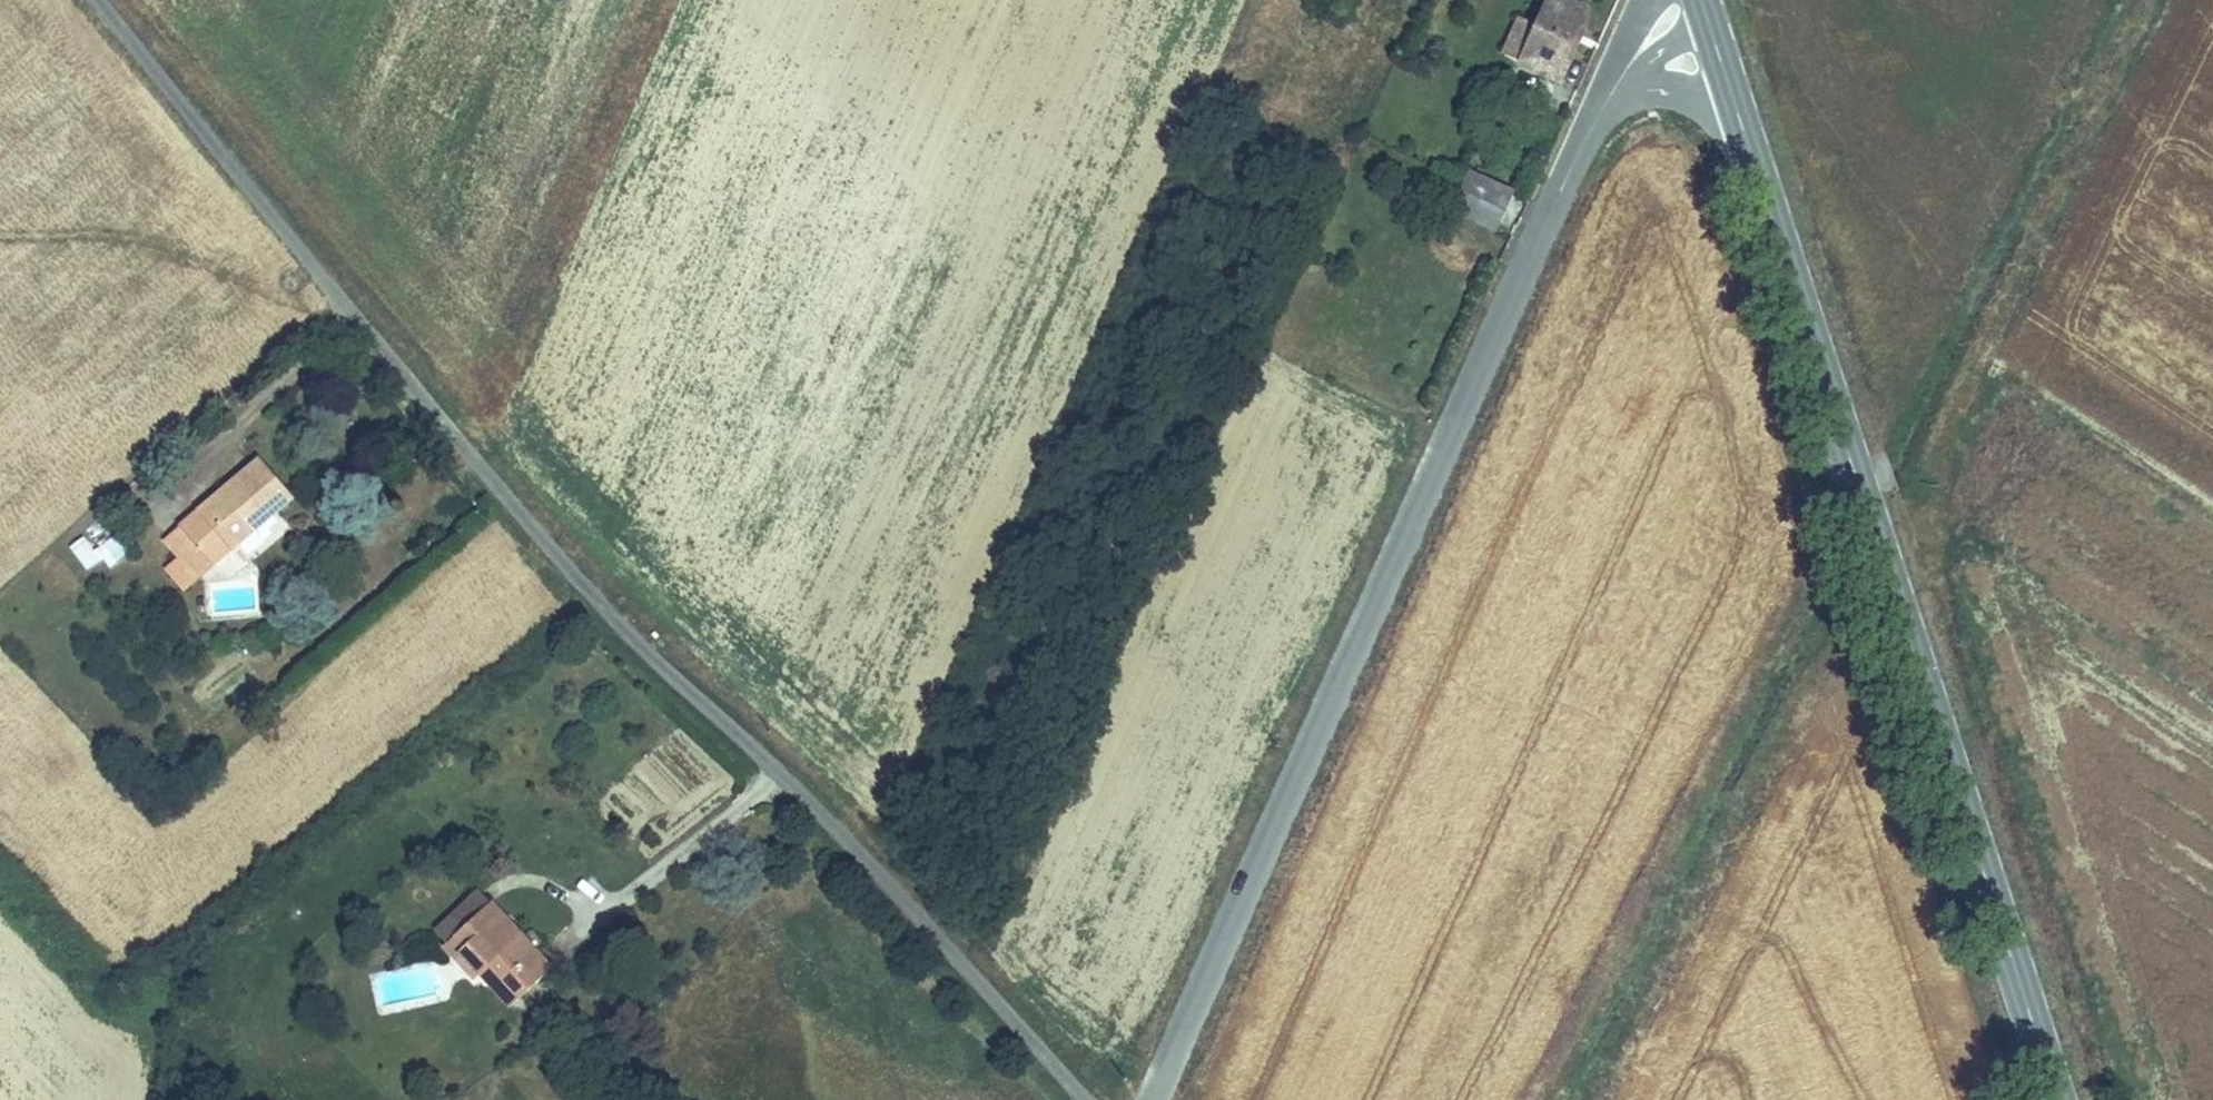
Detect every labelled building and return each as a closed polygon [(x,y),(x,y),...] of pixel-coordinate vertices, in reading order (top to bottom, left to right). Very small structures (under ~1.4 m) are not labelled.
[(1522,46),(1567,67),(1588,19),(1576,14),(1582,0),(1542,0),(1522,46)] [(1507,186),(1468,167),(1450,205),(1491,223),(1507,186)] [(178,536),(195,557),(218,541),(233,560),(305,502),(272,461),(178,536)] [(211,578),(233,560),(218,541),(195,557),(211,578)] [(460,922),(469,931),(494,909),(480,895),(443,927),(447,932),(460,922)] [(525,990),(553,966),(498,905),(494,909),(469,931),(525,990)] [(447,932),(455,942),(469,931),(460,922),(447,932)] [(469,931),(455,942),(452,945),(477,973),(488,964),(518,997),(525,990),(469,931)]
